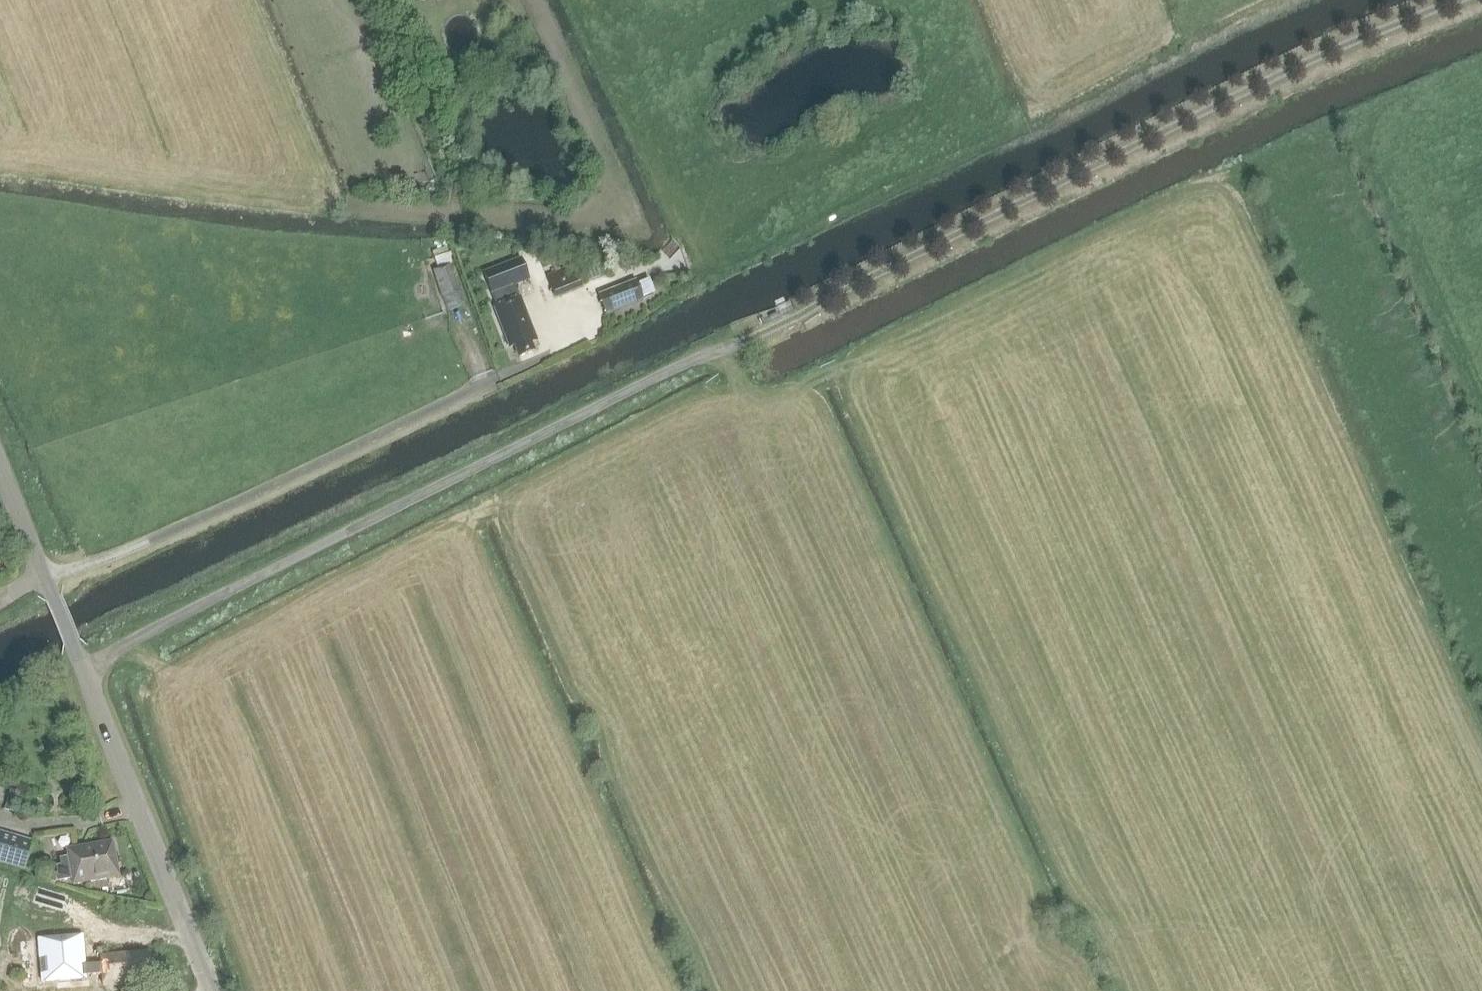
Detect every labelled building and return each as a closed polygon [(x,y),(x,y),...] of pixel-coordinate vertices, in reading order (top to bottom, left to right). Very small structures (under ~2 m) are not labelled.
[(438,261),(449,309),(467,305),(456,257),(438,261)] [(520,298),(520,299),(515,286),(530,280),(522,259),(484,273),(497,307),(495,308),(510,347),(514,346),(519,358),(534,352),(531,343),(537,340),(520,298)] [(546,276),(555,299),(582,288),(573,266),(546,276)] [(655,294),(649,280),(638,284),(636,281),(598,295),(606,315),(644,301),(643,299),(655,294)] [(4,807),(19,810),(23,791),(7,788),(4,807)] [(24,869),(31,840),(0,832),(0,863),(24,869)] [(67,850),(68,857),(60,859),(62,866),(57,867),(58,875),(52,873),(49,882),(54,883),(56,878),(58,879),(59,882),(71,880),(72,884),(84,882),(84,884),(119,878),(112,842),(67,850)] [(48,882),(52,870),(42,867),(38,879),(48,882)] [(78,901),(79,913),(94,912),(93,901),(78,901)] [(130,981),(151,979),(149,954),(102,957),(101,935),(20,941),(23,983),(103,978),(103,986),(130,984),(130,981)]
